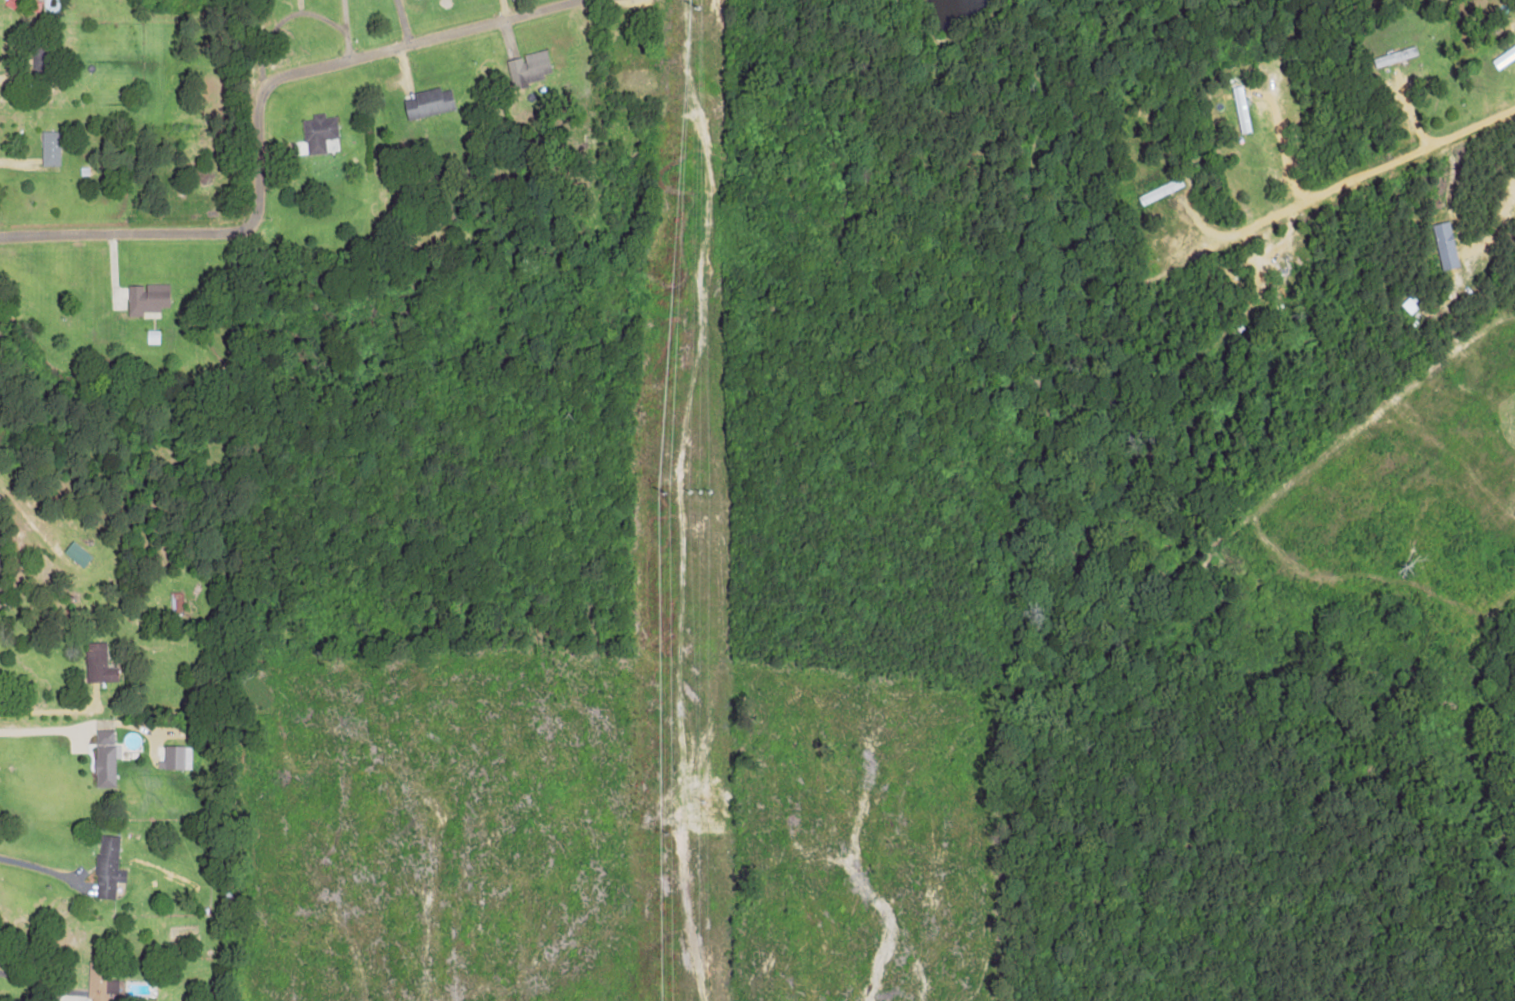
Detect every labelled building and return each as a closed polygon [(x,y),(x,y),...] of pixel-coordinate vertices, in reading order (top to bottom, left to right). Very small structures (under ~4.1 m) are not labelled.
[(1491,62),(1498,71),(1514,58),(1514,44),(1491,62)] [(1417,56),(1414,46),(1373,57),(1376,67),(1417,56)] [(544,82),(543,74),(550,72),(546,51),(505,59),(511,88),(544,82)] [(1250,132),(1241,86),(1231,88),(1240,134),(1250,132)] [(412,92),(413,99),(402,100),(405,119),(454,111),(450,90),(440,91),(440,88),(412,92)] [(306,155),(326,153),(324,140),(338,138),(335,116),(325,118),(324,113),(311,114),(311,119),(302,120),(306,155)] [(58,166),(59,132),(41,131),(41,166),(58,166)] [(1430,226),(1442,271),(1459,267),(1448,221),(1430,226)] [(127,286),(126,315),(160,316),(160,308),(168,308),(168,285),(143,284),(143,286),(127,286)] [(91,555),(71,540),(62,552),(83,567),(91,555)] [(85,642),(86,682),(116,681),(116,666),(106,666),(106,642),(85,642)] [(114,758),(119,758),(119,744),(113,744),(113,729),(94,729),(95,788),(115,787),(114,758)] [(190,745),(163,745),(163,760),(158,760),(157,768),(190,768),(190,745)] [(94,898),(113,899),(115,881),(124,882),(125,870),(116,869),(119,836),(99,834),(94,898)]
